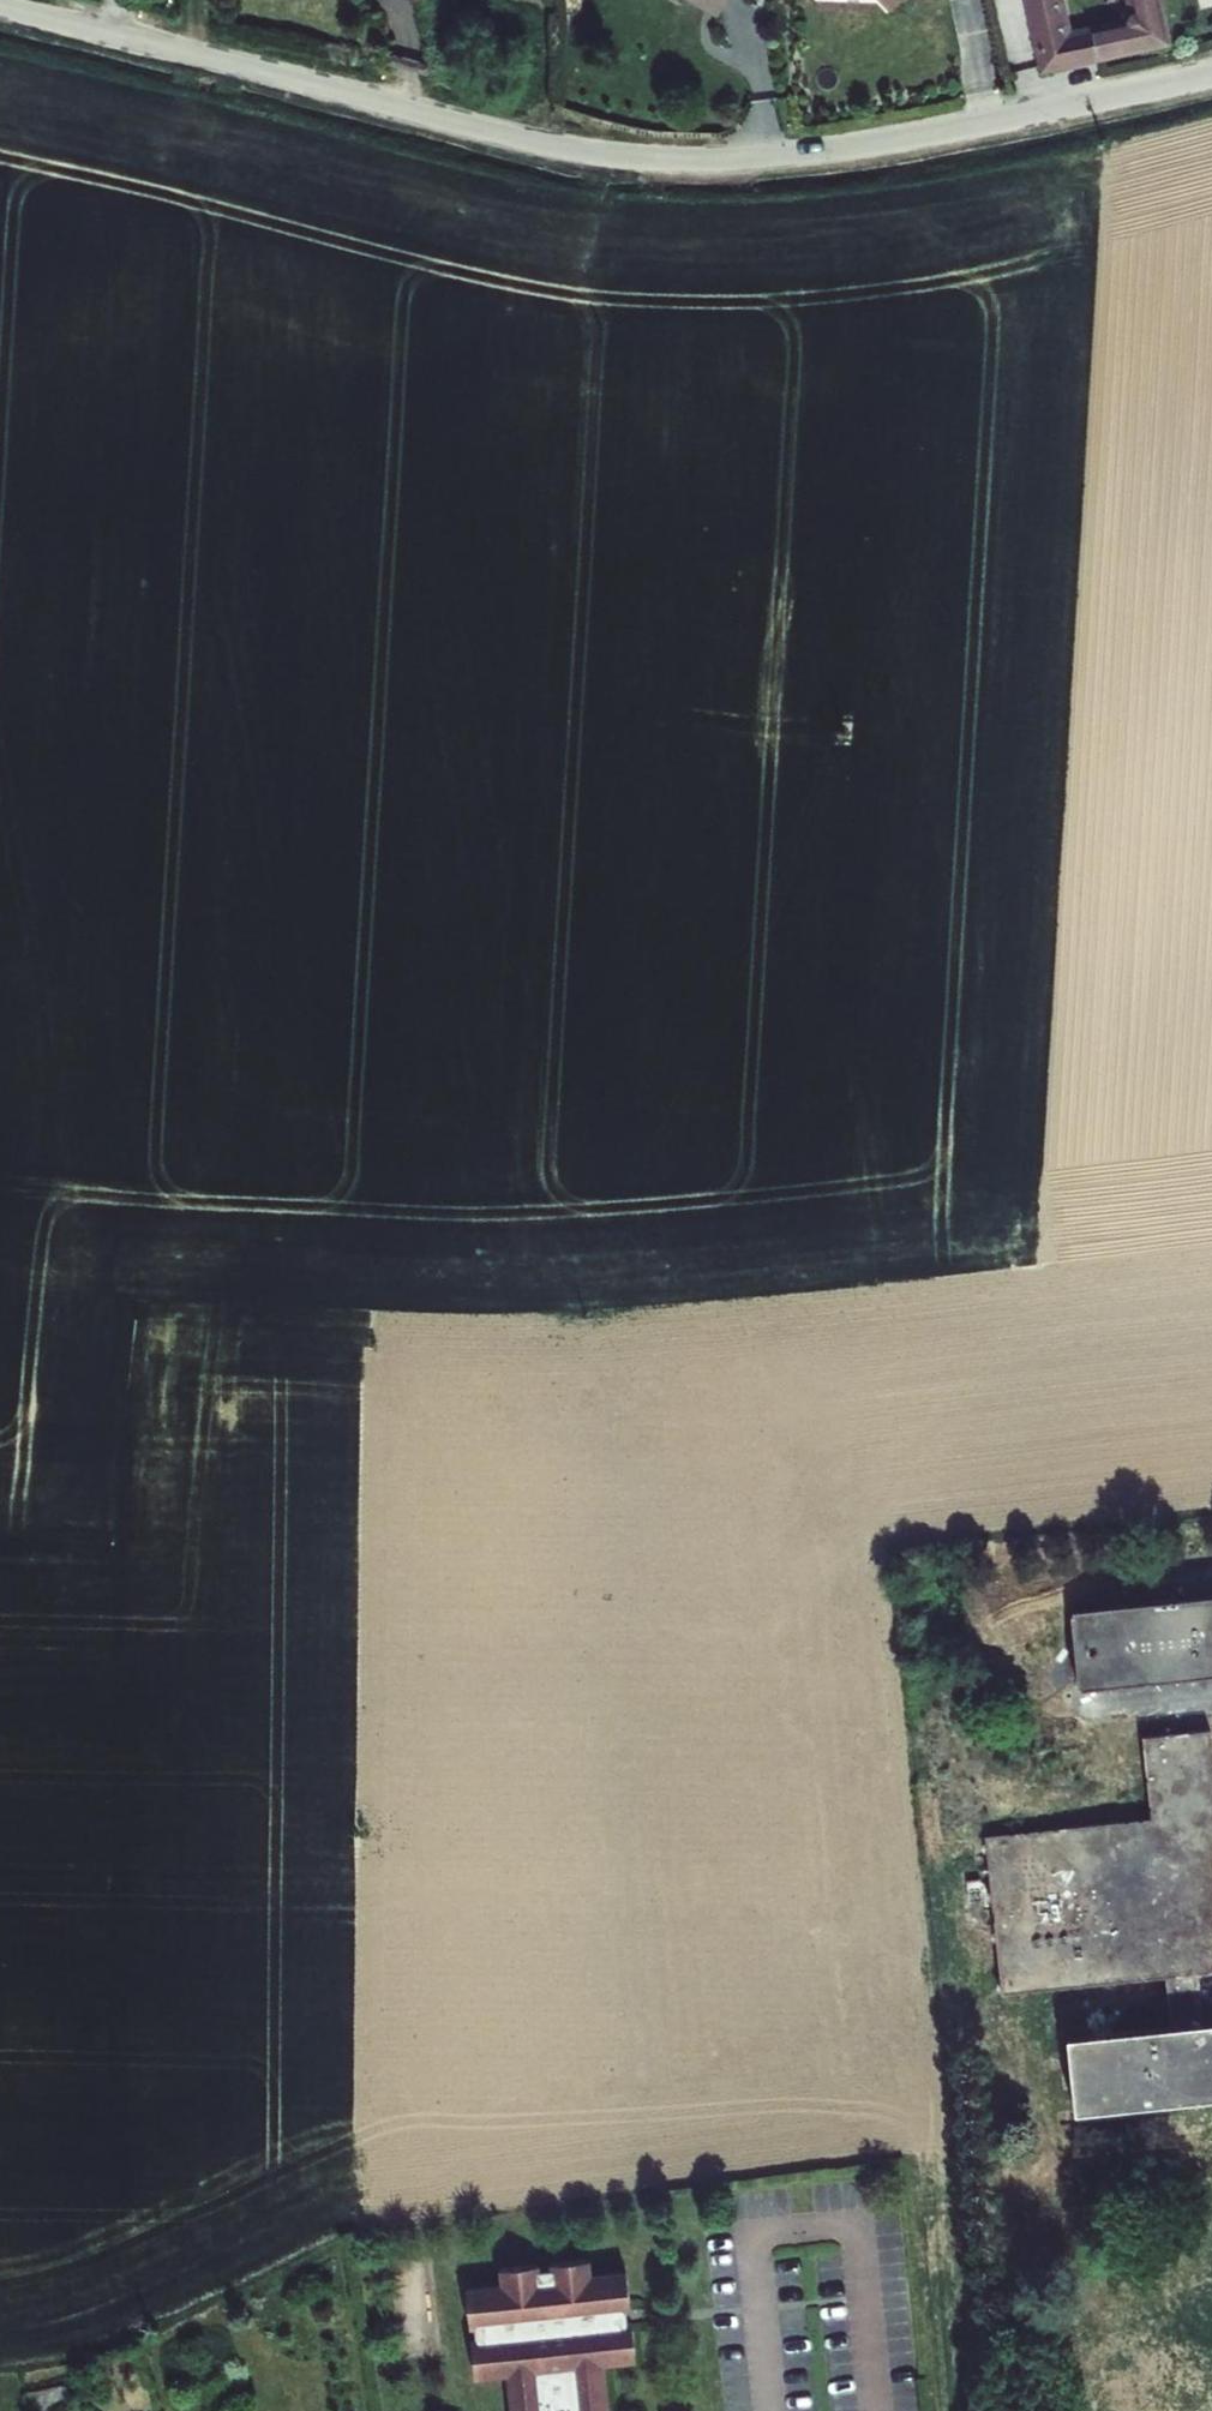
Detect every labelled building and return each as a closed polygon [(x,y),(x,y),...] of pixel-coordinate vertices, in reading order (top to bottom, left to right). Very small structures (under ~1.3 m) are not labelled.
[(887,13),(902,0),(876,0),(887,13)] [(1168,42),(1158,0),(1130,0),(1132,8),(1122,20),(1072,32),(1064,0),(1022,0),(1040,73),(1168,42)] [(1150,1717),(1207,1713),(1204,1669),(1211,1668),(1211,1591),(1068,1601),(1074,1689),(1148,1683),(1150,1717)] [(1211,2095),(1211,2025),(1206,1975),(1211,1974),(1211,1739),(1211,1727),(1141,1734),(1150,1818),(987,1835),(1003,1994),(1165,1977),(1170,2029),(1070,2039),(1077,2110),(1211,2095)] [(610,2367),(642,2364),(639,2329),(634,2329),(632,2314),(638,2313),(634,2275),(591,2279),(590,2262),(553,2266),(553,2271),(541,2273),(540,2267),(501,2271),(503,2286),(466,2290),(470,2330),(476,2330),(477,2340),(472,2340),(476,2380),(507,2377),(510,2410),(614,2410),(610,2367)]
